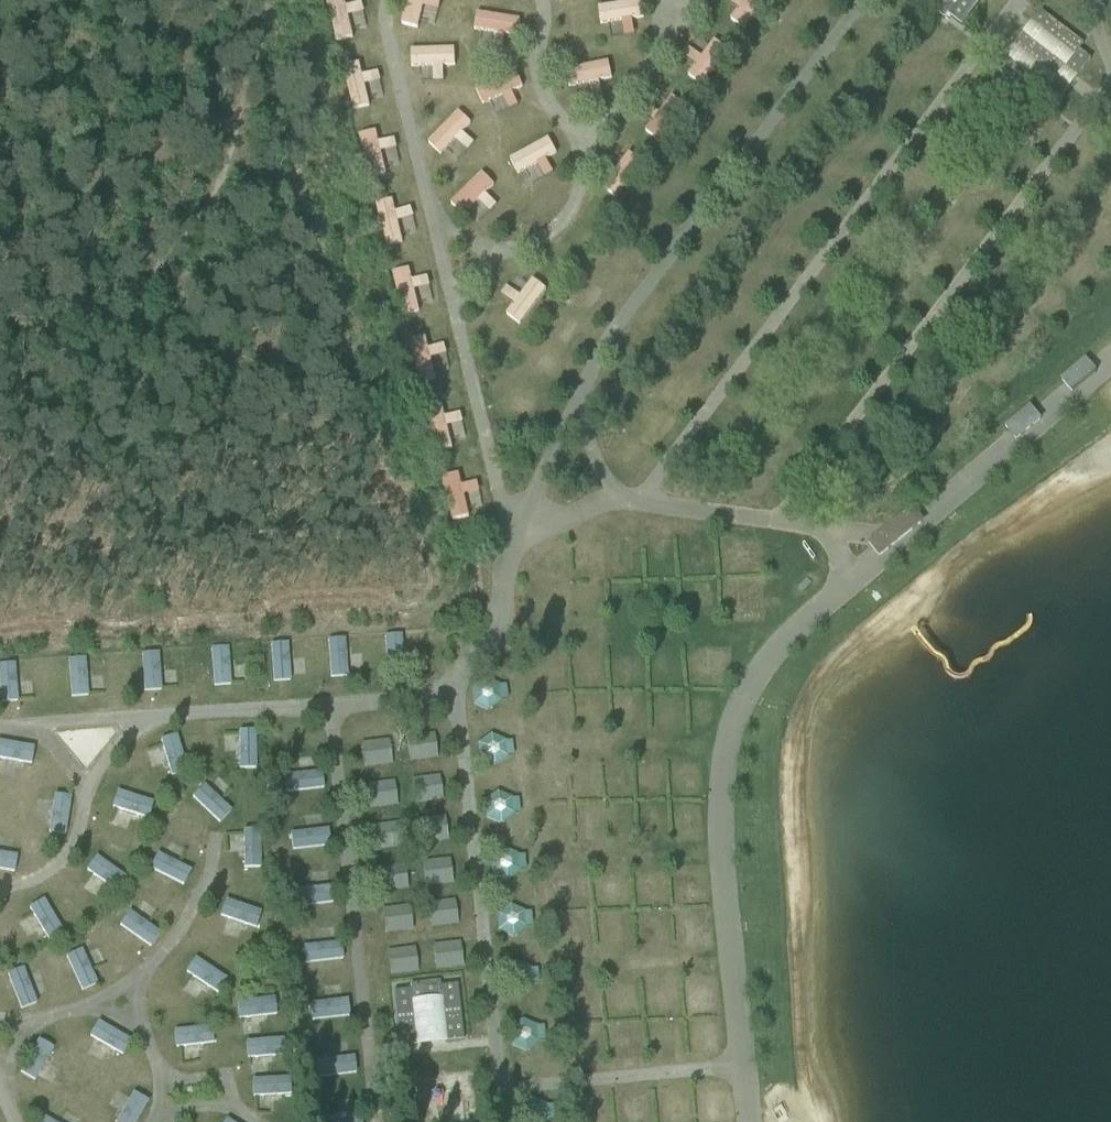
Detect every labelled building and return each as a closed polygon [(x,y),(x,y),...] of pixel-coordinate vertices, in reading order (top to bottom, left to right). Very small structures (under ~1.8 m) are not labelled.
[(345,5),(345,0),(326,0),(333,42),(352,38),(348,17),(363,14),(361,2),(345,5)] [(439,0),(404,0),(398,25),(418,30),(423,9),(436,13),(439,0)] [(728,19),(742,29),(765,0),(741,0),(738,4),(739,5),(728,19)] [(961,26),(980,0),(926,0),(961,26)] [(638,3),(596,5),(597,22),(639,20),(638,3)] [(1039,102),(1041,100),(1053,109),(1092,60),(1080,51),(1084,45),(1042,12),(997,69),(1039,102)] [(473,13),(471,34),(515,38),(517,17),(473,13)] [(709,77),(726,48),(709,39),(693,68),(709,77)] [(431,82),(442,81),(441,66),(455,66),(454,47),(408,49),(409,68),(430,67),(431,82)] [(377,72),(361,74),(359,63),(341,66),(348,111),(368,107),(365,86),(379,84),(377,72)] [(583,99),(601,98),(601,80),(611,79),(611,65),(565,66),(566,88),(583,88),(583,99)] [(652,122),(644,131),(656,142),(686,107),(670,94),(648,118),(652,122)] [(392,138),(378,141),(375,130),(358,134),(368,179),(385,176),(380,152),(395,149),(392,138)] [(514,174),(536,166),(540,177),(550,173),(545,160),(555,156),(549,139),(507,155),(514,174)] [(627,151),(600,184),(618,198),(644,165),(627,151)] [(481,171),(452,198),(465,212),(494,185),(481,171)] [(374,203),(384,247),(402,243),(397,219),(410,216),(409,209),(394,212),(392,199),(374,203)] [(392,271),(397,316),(417,314),(413,284),(411,284),(409,269),(392,271)] [(513,299),(503,315),(521,326),(545,288),(529,278),(515,300),(513,299)] [(445,356),(442,344),(427,348),(424,336),(407,340),(418,387),(435,383),(430,360),(445,356)] [(453,449),(447,427),(462,424),(459,412),(446,415),(443,405),(424,409),(434,453),(453,449)] [(468,517),(465,497),(478,495),(476,481),(461,484),(459,473),(440,477),(449,521),(468,517)] [(398,635),(384,637),(388,663),(402,661),(398,635)] [(346,677),(345,639),(325,639),(326,677),(346,677)] [(289,680),(287,643),(268,644),(270,681),(289,680)] [(230,685),(228,647),(208,648),(210,686),(230,685)] [(159,691),(158,652),(139,653),(140,691),(159,691)] [(84,657),(65,658),(67,697),(86,696),(84,657)] [(0,664),(0,701),(15,701),(14,663),(0,664)] [(234,730),(236,769),(256,768),(254,729),(234,730)] [(174,734),(156,741),(168,775),(187,769),(174,734)] [(31,762),(32,745),(0,743),(0,760),(31,762)] [(321,771),(283,773),(284,791),(323,789),(321,771)] [(217,824),(230,811),(202,784),(189,797),(217,824)] [(115,790),(109,806),(145,820),(152,804),(115,790)] [(48,794),(46,833),(65,834),(67,795),(48,794)] [(241,829),(240,867),(259,868),(259,829),(241,829)] [(292,849),(323,847),(322,830),(291,832),(292,849)] [(14,855),(0,853),(0,870),(11,872),(14,855)] [(154,853),(146,870),(183,887),(191,870),(154,853)] [(114,891),(124,876),(92,856),(83,871),(114,891)] [(297,889),(300,906),(329,902),(327,885),(297,889)] [(42,941),(59,935),(46,898),(29,904),(42,941)] [(256,927),(260,909),(221,900),(217,918),(256,927)] [(128,911),(117,924),(146,948),(157,935),(128,911)] [(341,943),(303,944),(304,962),(342,961),(341,943)] [(78,991),(95,984),(80,949),(63,956),(78,991)] [(192,958),(182,973),(214,994),(224,979),(192,958)] [(24,968),(6,972),(15,1009),(33,1005),(24,968)] [(439,983),(410,987),(410,991),(393,993),(399,1048),(434,1044),(464,1041),(457,985),(440,987),(439,983)] [(236,1018),(272,1016),(271,999),(235,1000),(236,1018)] [(310,1020),(348,1018),(347,1000),(309,1002),(310,1020)] [(91,1023),(85,1040),(123,1053),(128,1036),(91,1023)] [(170,1031),(173,1048),(211,1042),(208,1025),(170,1031)] [(534,1029),(515,1029),(515,1047),(533,1048),(534,1029)] [(36,1039),(16,1071),(31,1080),(52,1048),(36,1039)] [(283,1039),(244,1040),(245,1058),(283,1057),(283,1039)] [(316,1076),(354,1075),(354,1058),(315,1059),(316,1076)] [(277,1077),(250,1079),(251,1097),(278,1095),(277,1077)] [(146,1101),(129,1092),(113,1121),(134,1121),(146,1101)] [(690,1092),(667,1092),(668,1121),(691,1121),(690,1092)] [(322,1116),(322,1121),(356,1121),(356,1114),(322,1116)]
